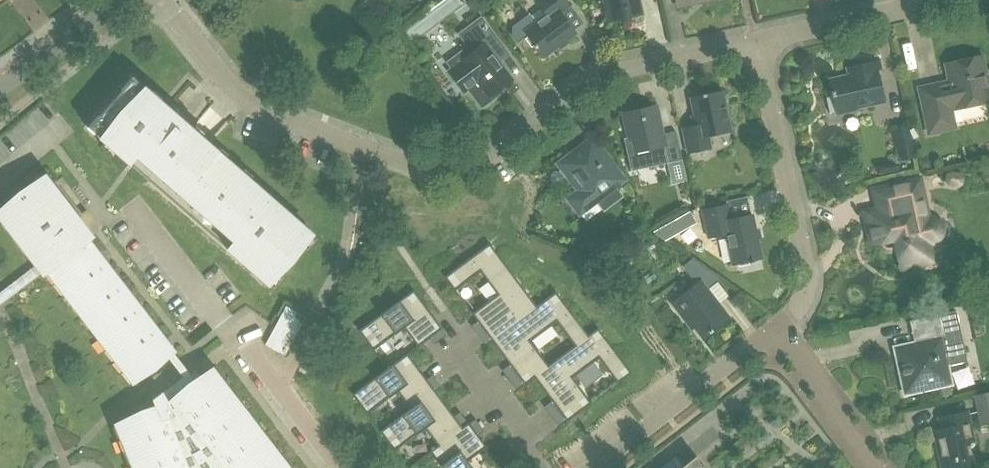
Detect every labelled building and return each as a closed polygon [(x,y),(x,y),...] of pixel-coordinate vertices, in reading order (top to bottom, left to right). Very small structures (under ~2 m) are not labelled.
[(2,14),(17,7),(14,0),(0,0),(0,9),(2,14)] [(426,47),(473,13),(464,0),(460,0),(415,33),(426,47)] [(511,34),(517,43),(527,35),(527,36),(528,36),(534,44),(533,45),(535,48),(537,47),(543,56),(575,32),(561,13),(570,6),(566,0),(536,0),(547,15),(535,24),(528,14),(512,26),(511,34)] [(603,0),(608,23),(643,15),(640,0),(603,0)] [(468,86),(481,104),(501,89),(499,86),(512,77),(495,55),(498,53),(497,52),(504,46),(487,24),(488,23),(482,15),(467,26),(476,39),(468,44),(472,50),(465,55),(461,50),(447,60),(451,66),(447,68),(463,90),(468,86)] [(921,86),(930,130),(954,125),(950,106),(956,105),(957,107),(988,100),(986,88),(988,88),(988,71),(986,72),(982,54),(947,62),(951,80),(921,86)] [(832,79),(834,90),(832,91),(833,95),(835,95),(838,110),(884,101),(877,69),(882,68),(881,61),(876,62),(876,61),(849,67),(851,75),(832,79)] [(220,164),(211,156),(216,151),(200,137),(195,142),(187,135),(191,130),(159,102),(155,107),(144,98),(149,92),(132,77),(109,103),(88,128),(95,134),(105,143),(110,137),(120,146),(116,152),(129,163),(140,151),(157,165),(156,167),(156,168),(158,166),(182,187),(180,189),(181,190),(183,188),(192,196),(206,208),(204,210),(205,211),(207,209),(231,229),(229,231),(230,232),(232,230),(238,236),(227,249),(251,270),(263,280),(272,269),(278,274),(302,245),(297,241),(306,230),(250,181),(249,179),(244,185),(236,178),(240,172),(226,159),(224,158),(220,164)] [(683,128),(688,153),(711,148),(708,135),(730,131),(721,91),(691,98),(697,125),(683,128)] [(623,113),(629,139),(632,138),(635,151),(655,147),(658,164),(682,159),(676,131),(661,134),(660,126),(661,126),(656,105),(623,113)] [(917,158),(910,125),(891,129),(898,162),(917,158)] [(595,140),(560,167),(578,191),(568,199),(579,215),(625,180),(595,140)] [(930,160),(925,157),(917,158),(920,170),(932,167),(930,160)] [(957,172),(948,171),(944,173),(943,179),(946,182),(955,184),(959,181),(960,175),(957,172)] [(866,211),(873,242),(881,240),(881,242),(882,244),(883,246),(884,247),(885,249),(887,249),(889,250),(891,249),(899,248),(903,267),(934,260),(930,239),(934,239),(938,238),(941,235),(942,231),(942,227),(941,223),(937,220),(933,218),(929,218),(921,179),(886,186),(890,206),(866,211)] [(43,274),(47,271),(88,240),(92,237),(89,233),(69,207),(50,183),(43,188),(38,181),(37,181),(3,207),(2,208),(8,215),(1,220),(13,236),(35,265),(41,272),(41,273),(43,274)] [(702,210),(708,238),(726,234),(733,265),(737,264),(737,263),(747,261),(748,263),(751,262),(751,260),(760,258),(751,216),(730,220),(727,205),(702,210)] [(692,210),(652,232),(662,238),(688,224),(685,218),(694,213),(692,210)] [(88,240),(47,271),(48,273),(88,326),(133,383),(153,368),(174,352),(127,290),(88,240)] [(609,240),(595,242),(597,254),(597,255),(600,255),(611,254),(609,240)] [(490,243),(444,277),(454,290),(480,271),(497,294),(471,313),(475,315),(475,314),(478,318),(476,319),(477,321),(489,312),(503,330),(537,306),(490,243)] [(682,266),(696,284),(699,281),(705,288),(718,278),(716,276),(692,259),(682,266)] [(699,281),(696,284),(671,303),(685,322),(688,320),(702,339),(728,319),(705,288),(699,281)] [(412,290),(358,331),(373,350),(403,327),(418,346),(419,345),(423,340),(422,340),(426,337),(428,338),(429,337),(421,327),(432,318),(441,329),(442,328),(412,290)] [(503,330),(491,339),(499,351),(506,357),(507,357),(510,361),(508,362),(509,364),(519,356),(534,375),(524,383),(525,384),(534,377),(549,366),(530,341),(556,321),(575,347),(599,329),(598,328),(588,335),(556,291),(537,306),(503,330)] [(286,306),(265,344),(285,355),(305,316),(286,306)] [(917,352),(897,357),(906,394),(952,383),(948,366),(968,361),(957,310),(910,321),(917,352)] [(549,366),(534,377),(541,387),(549,394),(549,393),(552,397),(550,399),(551,400),(562,393),(576,412),(566,419),(567,421),(591,403),(572,377),(599,358),(617,383),(631,373),(599,329),(575,347),(549,366)] [(387,369),(352,395),(367,414),(397,391),(411,409),(435,391),(434,390),(423,398),(415,387),(426,379),(425,378),(423,379),(419,374),(420,373),(416,366),(407,354),(387,369)] [(133,467),(289,467),(212,368),(195,381),(188,372),(162,392),(152,400),(155,408),(115,424),(133,467)] [(411,409),(380,431),(395,450),(425,427),(438,445),(430,451),(431,452),(458,431),(469,423),(468,422),(451,435),(443,424),(453,416),(452,415),(451,416),(447,411),(447,410),(443,403),(435,391),(411,409)] [(981,423),(988,422),(988,393),(975,396),(981,423)] [(940,467),(972,467),(973,467),(968,444),(974,443),(968,412),(938,418),(944,445),(936,447),(940,467)] [(431,452),(443,467),(472,467),(467,461),(486,446),(485,445),(480,441),(480,442),(476,437),(478,436),(477,435),(467,443),(458,431),(431,452)] [(695,456),(683,465),(675,455),(658,467),(704,467),(695,456)]
